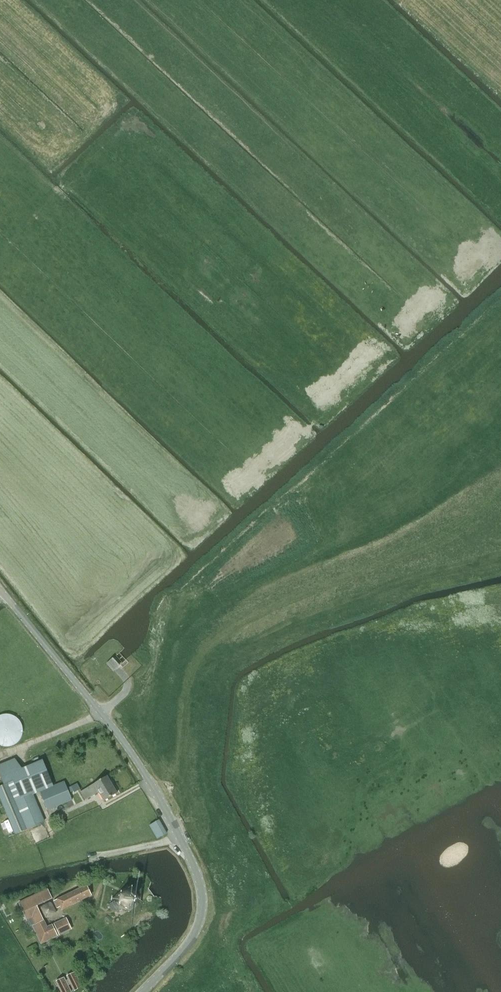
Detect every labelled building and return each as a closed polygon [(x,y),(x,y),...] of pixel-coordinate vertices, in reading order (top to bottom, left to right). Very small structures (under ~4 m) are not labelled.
[(113,671),(119,666),(112,658),(106,663),(113,671)] [(19,739),(11,727),(0,734),(0,742),(4,748),(19,739)] [(68,793),(73,791),(74,792),(80,789),(77,783),(70,786),(71,787),(67,788),(64,782),(53,786),(42,760),(22,769),(15,758),(0,764),(0,777),(3,785),(0,786),(0,799),(14,833),(43,821),(32,794),(39,792),(46,810),(71,800),(68,793)] [(104,801),(117,793),(107,776),(81,792),(86,800),(99,792),(104,801)] [(148,825),(156,838),(156,839),(166,833),(159,819),(148,825)] [(62,909),(91,895),(86,885),(54,901),(57,908),(61,906),(62,909)] [(126,889),(124,891),(119,894),(117,902),(116,903),(115,901),(108,906),(112,911),(118,911),(120,910),(119,908),(121,907),(122,909),(130,910),(137,906),(138,898),(134,891),(126,889)] [(33,926),(33,927),(37,934),(42,944),(58,937),(53,926),(47,929),(37,907),(53,900),(49,890),(19,904),(29,927),(33,926)] [(58,935),(70,929),(67,923),(65,919),(53,924),(58,935)] [(76,975),(70,978),(77,991),(83,988),(76,975)]
